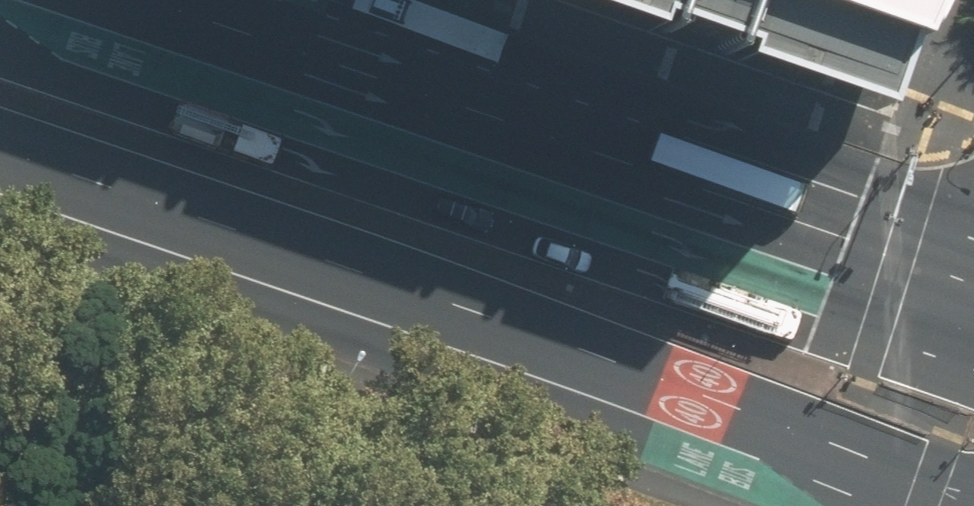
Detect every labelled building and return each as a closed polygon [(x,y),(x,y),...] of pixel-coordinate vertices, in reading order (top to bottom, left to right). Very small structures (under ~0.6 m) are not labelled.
[(883,136),(932,0),(501,0),(883,136)]
